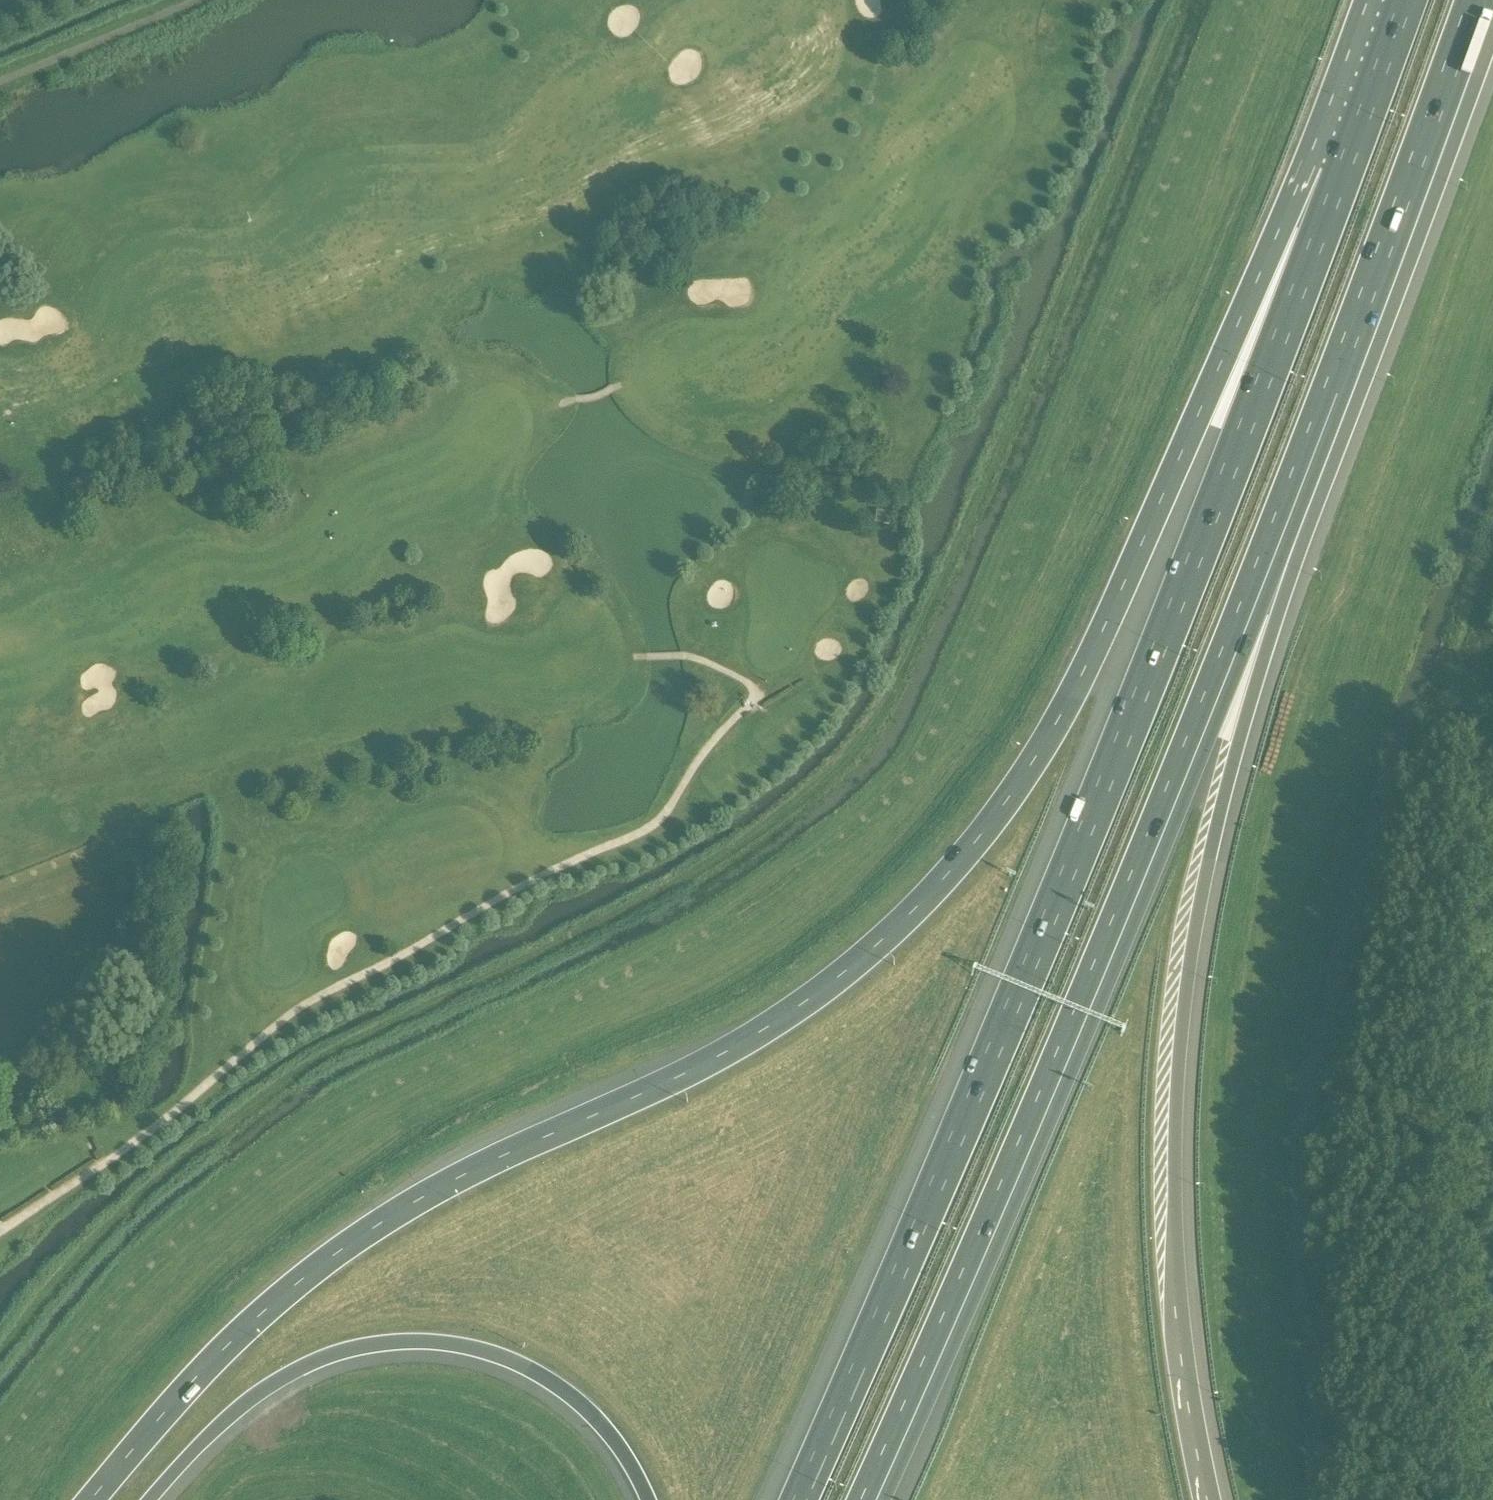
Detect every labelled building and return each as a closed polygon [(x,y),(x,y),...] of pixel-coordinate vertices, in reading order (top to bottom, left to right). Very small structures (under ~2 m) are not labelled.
[(733,584),(717,582),(714,601),(731,603),(733,584)]
